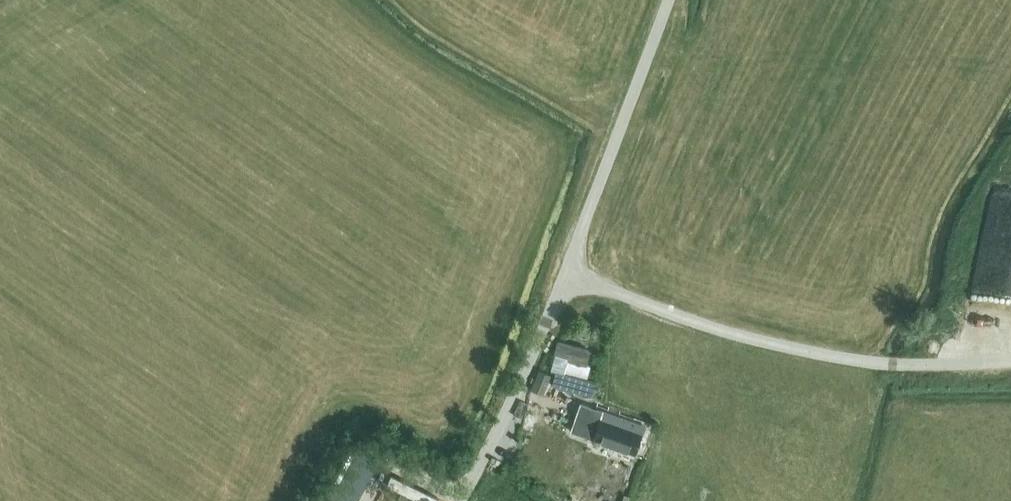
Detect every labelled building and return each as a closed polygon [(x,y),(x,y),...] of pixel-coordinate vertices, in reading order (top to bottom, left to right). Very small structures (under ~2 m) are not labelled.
[(587,365),(591,350),(558,341),(554,356),(567,360),(587,365)] [(563,372),(586,378),(590,366),(587,365),(567,360),(563,372)] [(538,370),(530,389),(542,394),(550,374),(538,370)] [(595,381),(586,378),(563,372),(556,370),(552,385),(591,395),(595,381)] [(644,426),(644,425),(601,410),(580,403),(571,430),(592,438),(591,438),(634,453),(637,445),(645,447),(651,428),(644,426)] [(321,500),(357,500),(379,460),(350,445),(320,500),(321,500)]
